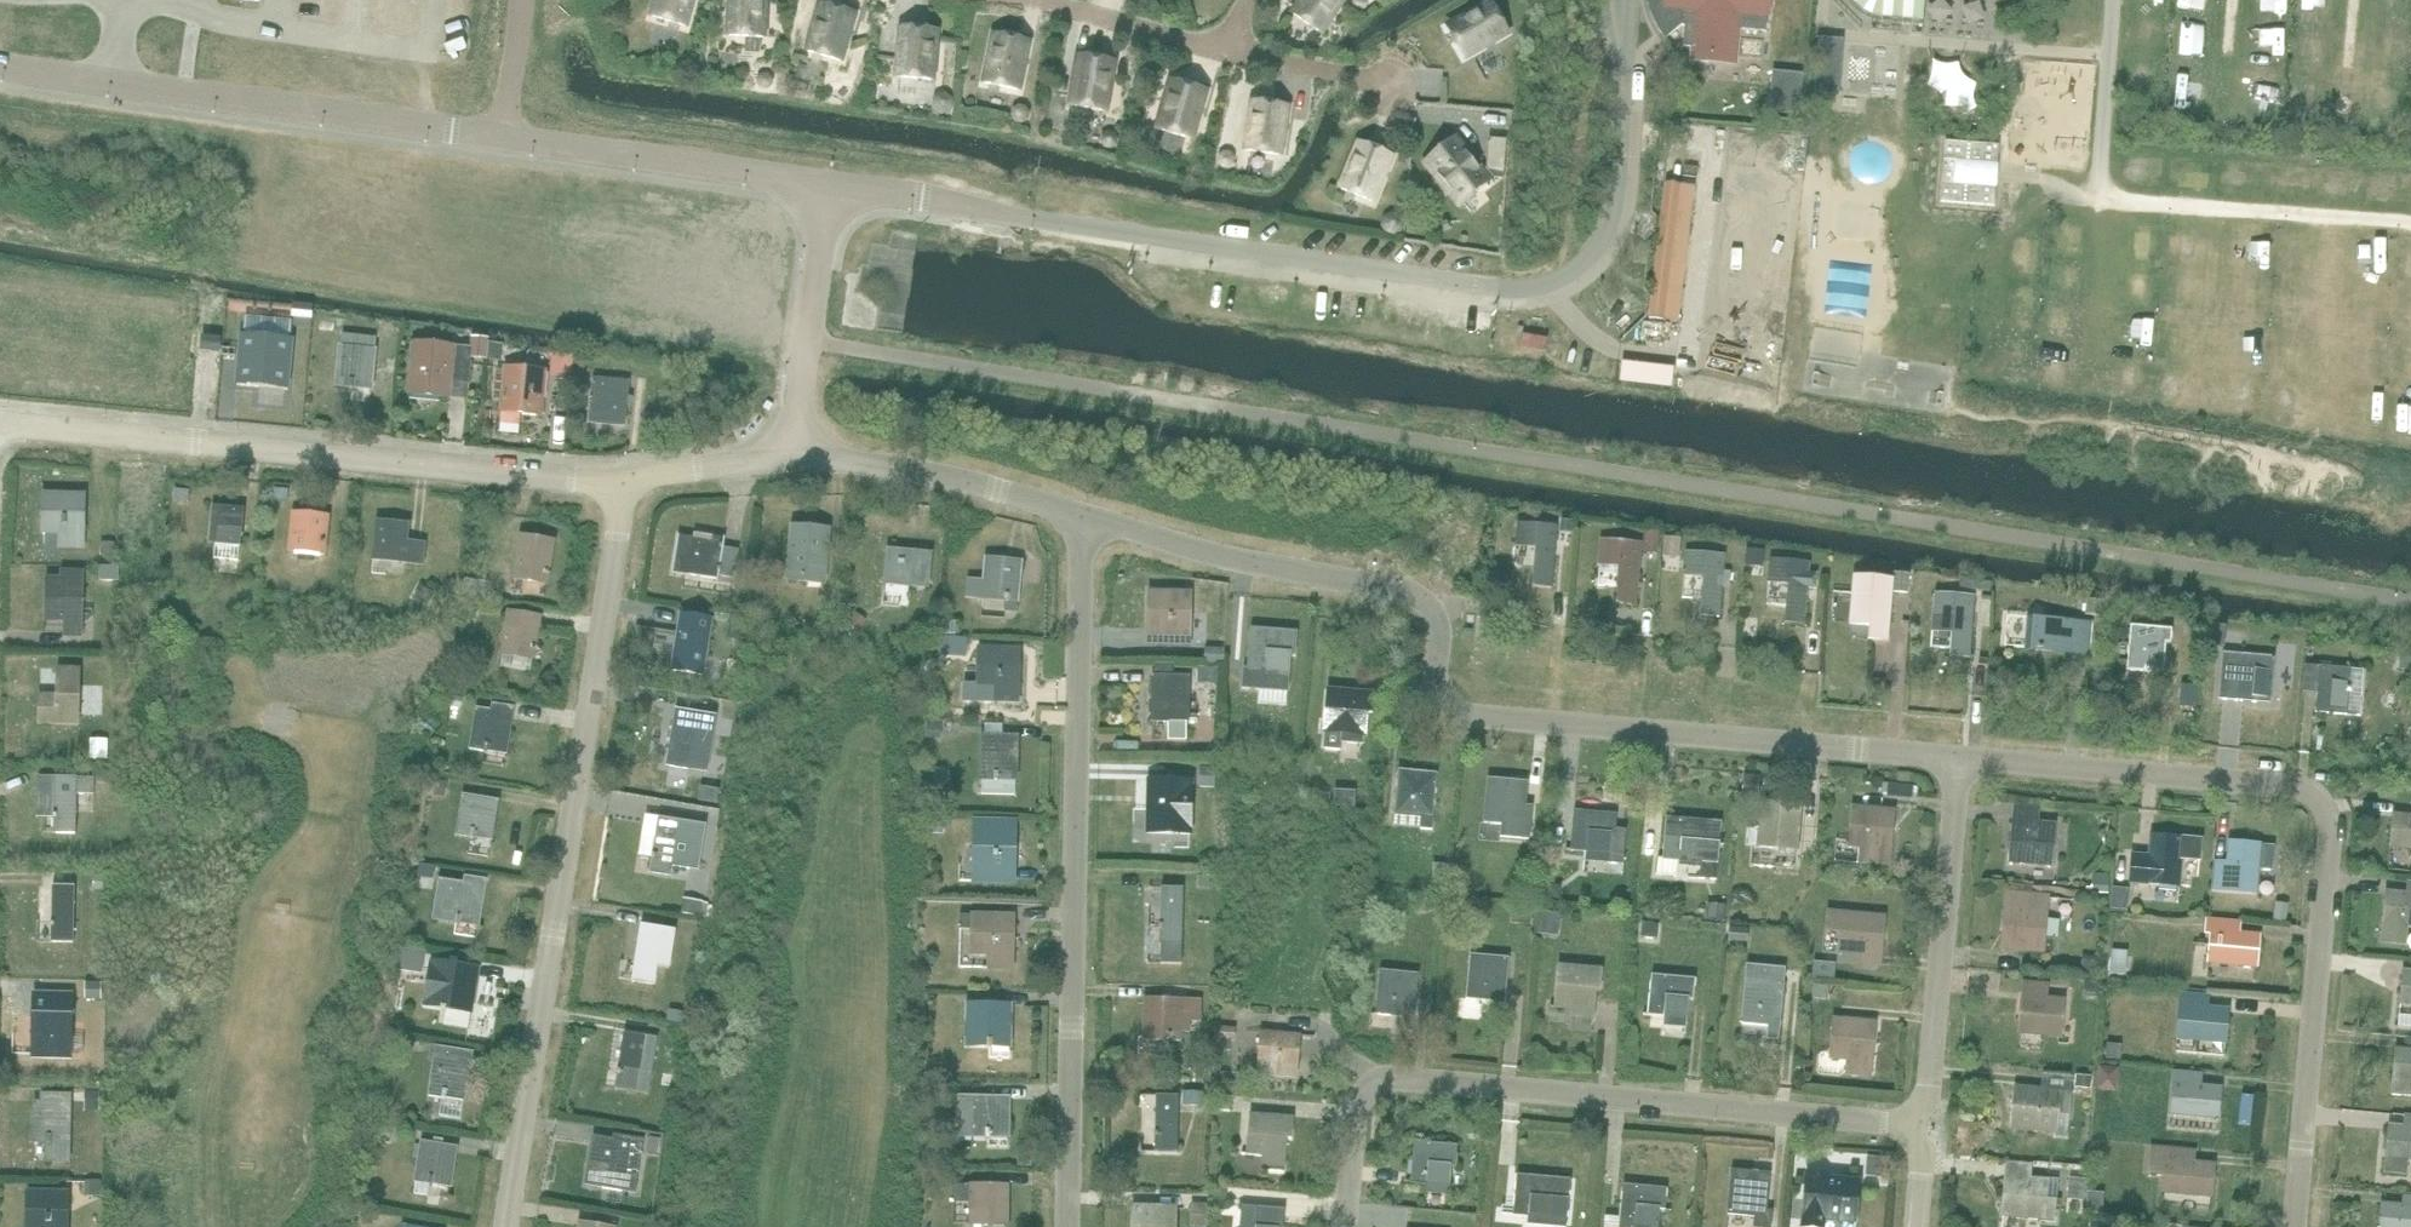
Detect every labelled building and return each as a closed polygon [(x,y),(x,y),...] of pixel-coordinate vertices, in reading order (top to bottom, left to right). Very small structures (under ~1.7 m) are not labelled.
[(692,0),(657,0),(652,16),(684,26),(692,0)] [(764,0),(730,0),(729,36),(763,37),(764,0)] [(1343,0),(1302,0),(1292,14),(1321,33),(1343,0)] [(1648,2),(1650,13),(1654,23),(1666,18),(1674,30),(1664,38),(1665,39),(1680,26),(1681,25),(1685,25),(1684,46),(1694,47),(1693,59),(1733,62),(1734,56),(1735,37),(1728,37),(1730,13),(1736,14),(1735,28),(1736,28),(1765,31),(1768,0),(1648,0),(1648,2)] [(1853,1),(1858,6),(1863,11),(1869,14),(1875,16),(1882,17),(1912,20),(1913,0),(1923,1),(1924,0),(1853,0),(1853,1)] [(1464,57),(1507,33),(1490,4),(1447,28),(1464,57)] [(840,61),(853,14),(821,5),(807,52),(840,61)] [(1575,35),(1576,22),(1564,21),(1563,33),(1575,35)] [(932,80),(936,32),(902,29),(898,77),(932,80)] [(1017,90),(1027,42),(994,35),(984,83),(1017,90)] [(1104,111),(1112,63),(1079,58),(1071,105),(1104,111)] [(1191,139),(1204,92),(1171,83),(1158,129),(1191,139)] [(1279,156),(1286,108),(1252,103),(1245,151),(1279,156)] [(1489,139),(1487,159),(1503,161),(1505,141),(1489,139)] [(1470,150),(1464,155),(1453,141),(1427,161),(1439,175),(1437,176),(1450,192),(1452,191),(1461,203),(1487,183),(1477,171),(1478,170),(1474,165),(1479,160),(1470,150)] [(1372,202),(1390,157),(1359,144),(1340,189),(1372,202)] [(1997,209),(2001,150),(1947,146),(1943,205),(1997,209)] [(310,318),(311,309),(297,308),(297,317),(310,318)] [(370,394),(376,338),(341,335),(337,385),(349,386),(349,389),(350,389),(353,389),(353,382),(370,383),(369,394),(370,394)] [(292,341),(243,336),(238,385),(287,389),(292,341)] [(203,338),(203,337),(202,337),(200,351),(201,352),(201,351),(219,352),(218,353),(219,353),(221,339),(220,339),(220,340),(203,338)] [(449,396),(454,349),(413,345),(408,392),(449,396)] [(573,357),(550,356),(549,377),(571,380),(573,357)] [(502,402),(501,412),(540,416),(541,405),(544,377),(533,376),(534,371),(530,370),(529,375),(504,373),(502,402)] [(625,424),(629,383),(593,379),(591,398),(590,398),(590,400),(588,421),(625,424)] [(45,497),(45,494),(44,494),(42,534),(44,534),(44,532),(84,533),(84,531),(82,531),(83,495),(82,495),(82,497),(45,497)] [(285,504),(286,496),(273,494),(272,503),(285,504)] [(213,507),(214,506),(212,506),(208,544),(210,544),(210,543),(215,543),(213,558),(238,560),(239,547),(240,547),(241,538),(242,538),(242,534),(241,534),(244,509),(242,509),(242,514),(225,512),(226,508),(213,507)] [(296,515),(296,514),(295,514),(291,552),(292,552),(292,551),(321,554),(321,555),(322,555),(323,546),(324,546),(325,542),(323,542),(326,517),(325,517),(324,522),(308,520),(308,516),(296,515)] [(378,523),(378,522),(376,522),(373,560),(374,560),(374,559),(403,562),(403,563),(404,563),(404,562),(423,564),(424,544),(406,542),(408,525),(407,525),(406,530),(390,528),(390,524),(378,523)] [(1551,588),(1557,526),(1517,523),(1515,546),(1535,548),(1532,586),(1551,588)] [(822,586),(827,531),(811,529),(810,543),(793,541),(791,540),(788,579),(801,580),(800,583),(804,583),(805,575),(821,577),(821,586),(822,586)] [(1645,532),(1644,548),(1657,549),(1658,533),(1645,532)] [(523,537),(520,536),(513,579),(527,581),(527,580),(544,583),(543,584),(546,584),(553,541),(550,540),(550,542),(523,537)] [(694,538),(693,538),(678,536),(671,574),(688,576),(688,575),(716,579),(716,581),(718,581),(719,572),(720,572),(721,568),(720,568),(724,543),(724,538),(723,538),(723,539),(713,537),(711,546),(705,546),(706,541),(694,539),(694,538)] [(1664,538),(1663,553),(1678,554),(1679,540),(1664,538)] [(1635,605),(1640,543),(1601,540),(1599,563),(1618,565),(1615,604),(1635,605)] [(1748,549),(1746,565),(1762,566),(1763,551),(1748,549)] [(928,588),(931,554),(887,550),(884,584),(928,588)] [(1719,617),(1724,555),(1685,552),(1683,575),(1703,577),(1699,615),(1719,617)] [(1016,612),(1020,562),(986,559),(984,581),(968,579),(966,597),(1004,601),(1004,611),(1016,612)] [(1808,573),(1809,562),(1770,559),(1768,583),(1788,584),(1784,623),(1804,625),(1807,588),(1815,588),(1816,574),(1808,573)] [(1894,572),(1892,592),(1907,593),(1909,573),(1894,572)] [(81,581),(79,581),(79,573),(66,573),(66,581),(48,581),(48,580),(47,580),(46,619),(59,619),(59,621),(63,622),(63,613),(80,614),(79,623),(81,623),(81,581)] [(1887,642),(1892,580),(1853,576),(1849,623),(1869,625),(1867,640),(1887,642)] [(1995,584),(1965,579),(1964,588),(1993,594),(1995,584)] [(1150,591),(1148,645),(1177,646),(1177,630),(1190,630),(1190,629),(1189,629),(1189,592),(1188,592),(1165,592),(1151,591),(1150,591)] [(1974,596),(1970,596),(1935,593),(1933,617),(1952,618),(1949,657),(1969,658),(1974,596)] [(2086,600),(2085,615),(2099,616),(2100,601),(2086,600)] [(509,618),(510,612),(508,612),(502,654),(503,655),(503,654),(532,658),(532,659),(533,659),(534,650),(535,650),(536,647),(535,647),(540,617),(538,617),(538,618),(527,616),(526,621),(509,618)] [(674,652),(671,670),(701,675),(710,618),(681,613),(680,614),(674,652)] [(2072,653),(2074,621),(2027,617),(2025,649),(2072,653)] [(942,622),(942,632),(957,632),(957,622),(942,622)] [(2170,643),(2171,630),(2130,626),(2126,671),(2163,674),(2165,643),(2170,643)] [(2211,626),(2209,645),(2223,647),(2225,627),(2211,626)] [(1244,671),(1243,688),(1287,691),(1287,686),(1289,655),(1294,655),(1296,633),(1251,630),(1248,669),(1244,669),(1244,671)] [(978,688),(977,701),(1018,702),(1019,686),(1019,685),(1018,685),(1018,670),(1019,648),(1017,648),(1017,651),(980,650),(980,647),(979,647),(978,688)] [(1206,649),(1205,663),(1222,664),(1223,650),(1206,649)] [(2222,653),(2218,700),(2270,704),(2274,658),(2222,653)] [(1153,677),(1152,721),(1154,721),(1166,721),(1166,723),(1169,723),(1169,722),(1186,722),(1186,724),(1187,724),(1188,678),(1187,678),(1172,678),(1172,665),(1154,665),(1154,677),(1153,677)] [(2349,688),(2350,669),(2319,666),(2315,712),(2346,715),(2348,693),(2350,693),(2350,689),(2349,688)] [(78,725),(79,669),(57,668),(56,695),(39,695),(38,724),(56,725),(78,725)] [(1320,730),(1320,731),(1324,732),(1323,750),(1340,752),(1341,742),(1363,745),(1363,740),(1365,715),(1369,716),(1371,694),(1328,691),(1324,730),(1320,730)] [(498,707),(496,707),(495,714),(478,711),(478,710),(477,710),(475,727),(473,726),(469,750),(483,752),(483,753),(487,753),(488,745),(505,748),(503,758),(504,758),(512,710),(498,707)] [(666,765),(666,766),(699,771),(706,772),(715,716),(698,714),(676,710),(675,712),(676,712),(670,747),(669,747),(668,751),(671,751),(668,765),(666,765)] [(981,779),(981,794),(1015,795),(1015,784),(1017,738),(1006,738),(1004,737),(1003,737),(1001,737),(990,737),(983,737),(983,736),(982,736),(981,779)] [(1213,786),(1214,768),(1200,768),(1200,786),(1213,786)] [(1432,830),(1437,774),(1398,770),(1394,815),(1411,816),(1411,810),(1422,811),(1420,829),(1432,830)] [(94,795),(94,778),(55,777),(39,777),(38,793),(55,794),(55,814),(53,814),(53,818),(55,818),(55,832),(53,832),(53,834),(76,834),(77,794),(94,795)] [(1743,778),(1742,791),(1757,792),(1758,779),(1758,778),(1743,777),(1743,778)] [(1524,806),(1527,782),(1488,778),(1484,823),(1511,826),(1510,838),(1528,840),(1531,806),(1524,806)] [(435,780),(433,794),(445,796),(447,782),(435,780)] [(1191,781),(1148,780),(1150,780),(1148,780),(1147,833),(1190,834),(1191,781)] [(1911,797),(1912,786),(1888,784),(1887,795),(1911,797)] [(1336,792),(1335,806),(1354,807),(1355,793),(1336,792)] [(483,800),(484,793),(482,793),(481,800),(465,797),(465,796),(463,796),(457,834),(470,836),(469,839),(473,839),(473,838),(490,840),(489,844),(491,844),(497,802),(483,800)] [(1796,850),(1800,805),(1761,802),(1758,830),(1747,829),(1745,845),(1796,850)] [(1854,810),(1854,807),(1853,807),(1849,848),(1851,848),(1851,845),(1864,846),(1864,860),(1890,862),(1891,847),(1889,847),(1892,810),(1891,810),(1891,813),(1854,810)] [(1565,849),(1565,850),(1586,852),(1608,854),(1607,864),(1623,865),(1626,830),(1615,829),(1617,814),(1573,810),(1570,850),(1565,849)] [(2393,817),(2390,848),(2391,848),(2391,846),(2410,848),(2410,818),(2393,817)] [(643,844),(641,857),(651,858),(653,859),(651,873),(649,872),(649,874),(671,878),(671,876),(673,868),(689,871),(693,847),(702,848),(706,826),(681,822),(659,818),(659,819),(659,820),(660,820),(656,845),(643,844)] [(1658,859),(1657,874),(1674,875),(1674,876),(1675,876),(1677,860),(1679,860),(1701,862),(1700,868),(1699,879),(1716,880),(1721,823),(1666,818),(1663,858),(1658,857),(1658,859)] [(944,819),(929,819),(929,833),(944,833),(944,819)] [(1015,867),(1015,866),(1014,866),(1015,824),(975,823),(973,880),(1013,882),(1014,867),(1015,867)] [(2052,824),(2052,826),(2012,823),(2012,824),(2013,824),(2010,864),(2011,864),(2011,861),(2048,864),(2048,867),(2049,867),(2053,824),(2052,824)] [(2200,840),(2152,836),(2150,864),(2133,862),(2133,857),(2132,857),(2129,882),(2179,887),(2179,886),(2177,885),(2180,858),(2198,860),(2200,840)] [(2214,860),(2211,889),(2225,891),(2256,893),(2257,892),(2254,892),(2256,870),(2271,871),(2271,864),(2273,846),(2260,845),(2229,842),(2228,861),(2214,860)] [(93,876),(92,890),(102,891),(103,876),(93,876)] [(1198,876),(1198,887),(1209,887),(1209,876),(1198,876)] [(470,879),(469,879),(468,886),(451,883),(440,881),(434,919),(456,922),(455,925),(459,925),(460,917),(477,920),(475,930),(477,930),(484,882),(470,879)] [(2382,943),(2403,945),(2405,925),(2410,925),(2410,883),(2409,896),(2386,893),(2383,924),(2384,924),(2382,943)] [(1548,885),(1547,898),(1558,899),(1559,891),(1555,886),(1548,885)] [(73,943),(74,887),(52,886),(52,888),(53,888),(52,923),(51,923),(50,927),(53,927),(53,942),(51,941),(51,943),(73,943)] [(1159,925),(1159,929),(1161,929),(1161,943),(1159,943),(1159,944),(1161,944),(1160,964),(1181,964),(1183,888),(1161,888),(1161,889),(1160,925),(1159,925)] [(2110,889),(2109,910),(2123,911),(2125,890),(2110,889)] [(2046,898),(2007,894),(2006,894),(2004,910),(2005,910),(2002,950),(2003,950),(2003,947),(2040,951),(2040,953),(2053,955),(2054,939),(2043,938),(2046,898)] [(1830,912),(1830,911),(1829,911),(1827,932),(1828,932),(1829,926),(1843,927),(1840,953),(1841,953),(1842,950),(1881,954),(1881,953),(1880,953),(1884,916),(1882,916),(1882,919),(1845,915),(1845,913),(1844,913),(1830,912)] [(974,918),(974,915),(973,915),(959,915),(959,930),(972,930),(972,955),(973,955),(973,953),(989,953),(989,968),(1013,969),(1013,952),(1012,952),(1012,916),(1011,916),(1011,918),(974,918)] [(2207,919),(2206,932),(2211,933),(2209,946),(2208,964),(2209,964),(2209,962),(2255,966),(2255,968),(2256,968),(2259,937),(2239,935),(2230,934),(2231,921),(2207,919)] [(669,968),(675,931),(641,925),(641,927),(635,962),(634,962),(634,966),(636,966),(634,980),(632,980),(632,981),(654,985),(657,966),(669,968)] [(1505,997),(1509,958),(1470,955),(1466,999),(1483,1001),(1484,995),(1505,997)] [(2082,960),(2080,974),(2096,975),(2097,961),(2082,960)] [(471,968),(455,965),(432,962),(425,1006),(442,1008),(442,1011),(446,1012),(447,1004),(463,1006),(462,1016),(463,1016),(471,968)] [(1780,1022),(1785,968),(1746,965),(1740,1024),(1758,1025),(1758,1020),(1780,1022)] [(1599,991),(1600,970),(1557,967),(1554,1006),(1549,1006),(1549,1007),(1591,1011),(1590,1025),(1592,1025),(1594,991),(1599,991)] [(1412,1032),(1418,974),(1379,971),(1375,1015),(1393,1017),(1393,1011),(1408,1013),(1406,1031),(1412,1032)] [(2403,973),(2400,1004),(2401,1004),(2401,1002),(2410,1003),(2410,974),(2403,973)] [(1693,1000),(1695,979),(1652,974),(1648,1014),(1643,1013),(1643,1015),(1685,1019),(1684,1033),(1685,1033),(1689,999),(1693,1000)] [(2085,981),(2083,996),(2098,997),(2099,982),(2085,981)] [(2194,1009),(2195,996),(2180,994),(2176,1039),(2177,1039),(2178,1037),(2224,1041),(2224,1043),(2225,1043),(2228,1012),(2194,1009)] [(72,996),(33,996),(32,1054),(71,1054),(72,996)] [(2061,998),(2061,1000),(2021,997),(2021,998),(2023,998),(2019,1035),(2021,1035),(2021,1032),(2058,1035),(2058,1038),(2059,1038),(2063,998),(2061,998)] [(996,1005),(996,998),(995,998),(994,1005),(977,1004),(976,1004),(967,1004),(966,1046),(988,1047),(988,1050),(991,1050),(991,1042),(1008,1042),(1008,1051),(1009,1051),(1010,1005),(996,1005)] [(1198,1021),(1199,1001),(1145,1000),(1144,1040),(1179,1041),(1179,1031),(1187,1031),(1187,1020),(1198,1021)] [(1835,1021),(1835,1019),(1834,1019),(1830,1059),(1832,1059),(1832,1056),(1845,1058),(1844,1072),(1870,1074),(1872,1059),(1870,1059),(1874,1022),(1872,1022),(1872,1025),(1835,1021)] [(1297,1078),(1300,1036),(1260,1032),(1256,1075),(1297,1078)] [(648,1094),(657,1038),(623,1033),(623,1034),(624,1035),(618,1070),(617,1070),(616,1073),(619,1074),(616,1088),(614,1087),(614,1089),(648,1094)] [(2107,1045),(2106,1059),(2119,1060),(2120,1046),(2107,1045)] [(460,1123),(471,1054),(437,1049),(430,1095),(442,1097),(438,1120),(460,1123)] [(2395,1051),(2392,1082),(2391,1095),(2410,1097),(2410,1052),(2395,1051)] [(2197,1087),(2199,1074),(2173,1071),(2169,1116),(2170,1116),(2170,1114),(2217,1118),(2217,1120),(2218,1120),(2220,1089),(2197,1087)] [(2074,1075),(2073,1087),(2089,1089),(2090,1077),(2074,1075)] [(2069,1116),(2071,1094),(2014,1089),(2010,1128),(2055,1132),(2057,1115),(2069,1116)] [(960,1097),(958,1135),(973,1136),(986,1136),(985,1139),(989,1139),(989,1138),(989,1131),(1006,1131),(1006,1138),(1006,1141),(1007,1141),(1008,1099),(994,1098),(994,1092),(993,1092),(992,1098),(975,1098),(975,1097),(974,1097),(974,1098),(960,1097)] [(1177,1096),(1177,1094),(1172,1094),(1172,1096),(1156,1096),(1156,1097),(1157,1097),(1155,1133),(1154,1133),(1154,1136),(1156,1137),(1156,1151),(1154,1151),(1154,1152),(1176,1153),(1178,1096),(1177,1096)] [(68,1162),(70,1096),(42,1096),(42,1104),(37,1104),(37,1103),(35,1103),(34,1142),(47,1142),(46,1161),(68,1162)] [(1291,1140),(1293,1118),(1249,1115),(1246,1154),(1241,1154),(1241,1155),(1284,1159),(1283,1173),(1284,1173),(1287,1139),(1291,1140)] [(2409,1116),(2408,1130),(2388,1128),(2384,1173),(2406,1175),(2408,1159),(2410,1159),(2410,1116),(2409,1116)] [(594,1138),(587,1184),(635,1192),(644,1139),(613,1134),(612,1141),(594,1138)] [(649,1138),(647,1152),(657,1154),(659,1139),(649,1138)] [(441,1147),(442,1140),(441,1140),(440,1147),(423,1144),(423,1143),(422,1143),(421,1146),(415,1145),(413,1157),(419,1158),(416,1181),(428,1183),(428,1186),(431,1186),(432,1185),(449,1188),(456,1149),(441,1147)] [(1455,1167),(1457,1146),(1414,1142),(1410,1181),(1405,1181),(1405,1182),(1447,1186),(1446,1201),(1447,1201),(1451,1167),(1455,1167)] [(2194,1165),(2195,1151),(2151,1147),(2148,1175),(2149,1175),(2150,1170),(2164,1171),(2162,1193),(2163,1193),(2163,1191),(2210,1195),(2210,1197),(2211,1197),(2213,1166),(2194,1165)] [(1867,1158),(1866,1175),(1881,1176),(1883,1159),(1867,1158)] [(1770,1174),(1731,1170),(1727,1215),(1746,1217),(1746,1211),(1754,1211),(1753,1226),(1765,1226),(1770,1174)] [(1507,1214),(1507,1216),(1528,1218),(1527,1223),(1566,1226),(1570,1180),(1516,1175),(1513,1215),(1507,1214)] [(1859,1182),(1806,1177),(1802,1226),(1824,1226),(1824,1220),(1855,1222),(1859,1182)] [(2044,1179),(2044,1181),(2004,1178),(2004,1179),(2006,1180),(2003,1216),(2004,1216),(2004,1214),(2041,1217),(2041,1220),(2054,1221),(2055,1211),(2043,1210),(2046,1179),(2044,1179)] [(992,1180),(991,1180),(990,1186),(973,1186),(973,1185),(972,1185),(971,1224),(984,1224),(984,1226),(987,1226),(1004,1226),(1005,1226),(1006,1187),(992,1186),(992,1180)] [(1667,1188),(1623,1185),(1619,1224),(1609,1223),(1609,1225),(1634,1226),(1658,1226),(1660,1209),(1665,1210),(1667,1188)] [(29,1191),(28,1191),(27,1226),(67,1226),(68,1192),(66,1192),(66,1195),(29,1194),(29,1191)] [(2406,1194),(2404,1207),(2381,1205),(2379,1226),(2410,1226),(2410,1194),(2406,1194)] [(1285,1209),(1241,1206),(1240,1226),(1283,1226),(1285,1209)] [(1176,1208),(1132,1207),(1132,1226),(1175,1226),(1176,1208)] [(1194,1208),(1193,1226),(1201,1226),(1201,1223),(1207,1223),(1208,1209),(1194,1208)]
